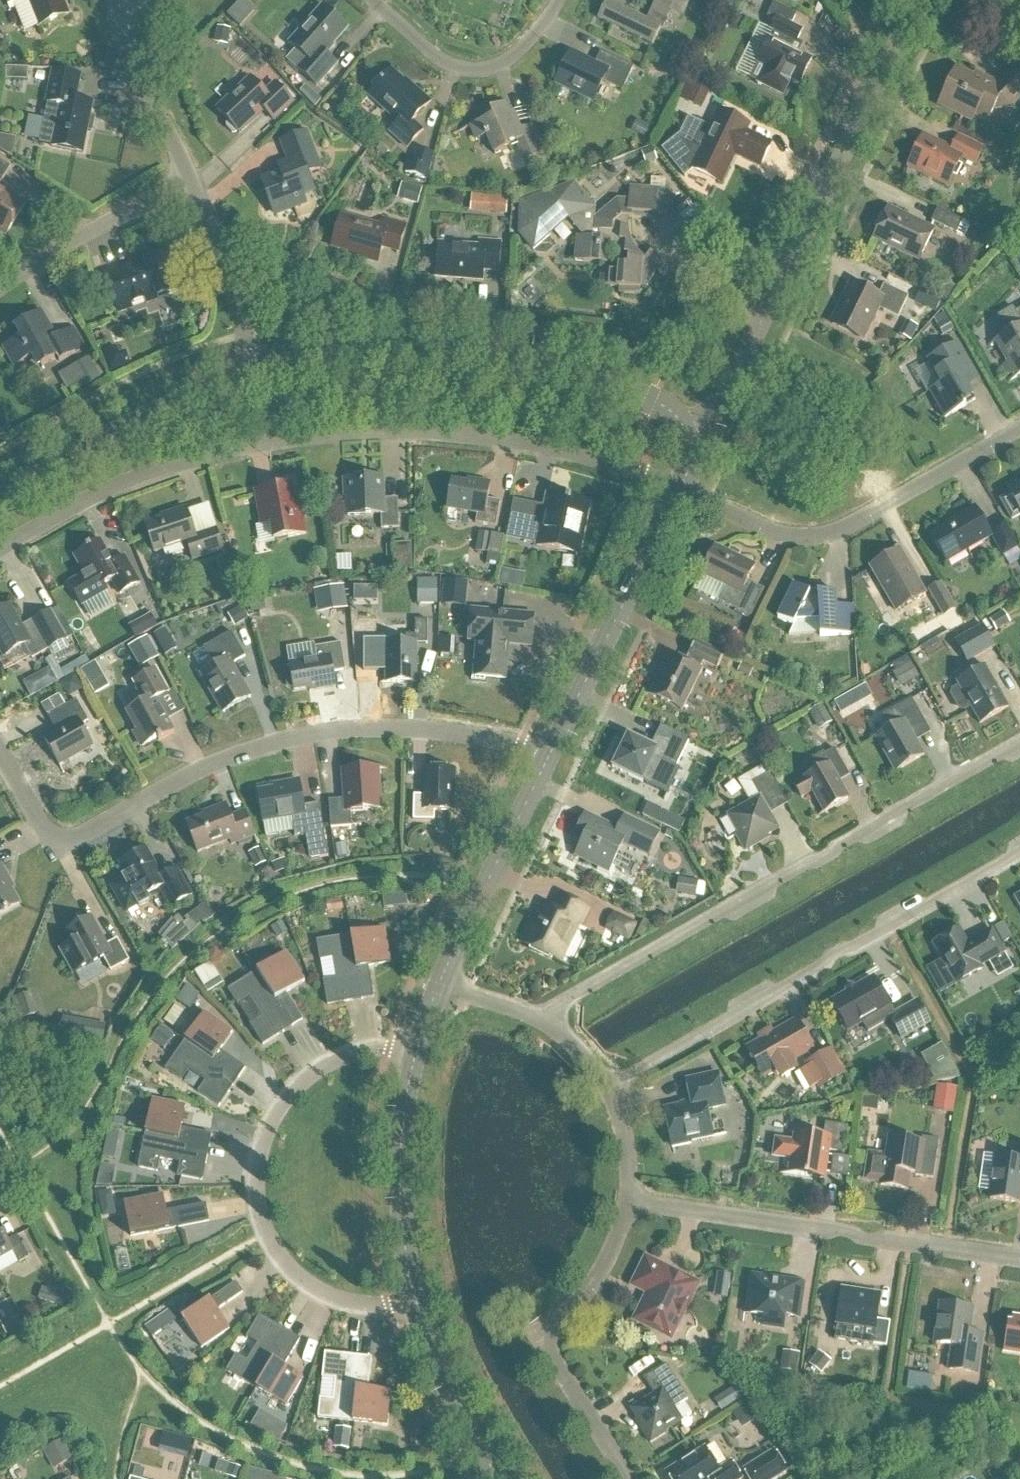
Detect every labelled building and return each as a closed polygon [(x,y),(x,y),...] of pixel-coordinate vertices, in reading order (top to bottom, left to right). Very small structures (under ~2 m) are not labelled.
[(70,16),(63,0),(27,0),(39,29),(70,16)] [(254,11),(243,0),(240,0),(224,16),(236,28),(254,11)] [(515,0),(494,0),(493,3),(511,9),(515,0)] [(691,1),(690,0),(646,0),(655,4),(647,22),(606,2),(598,20),(653,46),(669,12),(683,18),(691,1)] [(797,16),(774,5),(767,20),(774,23),(770,31),(775,34),(772,41),(770,41),(758,65),(766,69),(758,85),(782,97),(788,86),(790,87),(791,85),(789,84),(791,82),(800,86),(812,61),(791,51),(795,44),(797,44),(803,32),(791,27),(797,16)] [(326,54),(345,32),(321,10),(292,43),(300,49),(288,62),(317,88),(337,65),(326,54)] [(229,40),(231,32),(218,29),(216,38),(229,40)] [(622,93),(634,69),(601,53),(595,66),(571,55),(557,85),(593,102),(602,83),(622,93)] [(1019,101),(1019,78),(1011,69),(996,85),(985,79),(983,84),(957,70),(940,104),(964,116),(967,110),(989,121),(1000,100),(1011,111),(1019,101)] [(83,155),(94,104),(77,101),(81,77),(53,71),(47,104),(49,104),(40,146),(83,155)] [(413,123),(430,103),(415,89),(413,91),(392,72),(369,98),(398,124),(390,134),(407,150),(423,132),(413,123)] [(251,80),(218,112),(229,124),(227,126),(227,129),(233,135),(236,135),(238,133),(240,135),(265,112),(275,122),(295,104),(277,85),(265,96),(251,80)] [(525,163),(545,154),(533,126),(521,131),(518,124),(514,126),(506,105),(490,112),(493,118),(470,128),(476,143),(487,138),(495,156),(518,147),(525,163)] [(719,114),(712,130),(687,118),(679,135),(660,150),(684,178),(695,170),(721,183),(734,156),(760,169),(772,146),(745,133),(748,128),(719,114)] [(308,175),(321,170),(307,133),(281,143),(288,163),(278,167),(281,174),(261,182),(274,215),(295,207),(292,201),(315,192),(308,175)] [(10,154),(12,140),(0,138),(0,152),(10,154)] [(975,166),(983,150),(958,138),(951,152),(923,139),(910,167),(948,186),(961,159),(975,166)] [(427,181),(435,154),(417,149),(413,164),(407,162),(404,174),(427,181)] [(646,166),(657,162),(652,150),(642,154),(646,166)] [(11,169),(0,162),(0,187),(11,169)] [(418,206),(423,190),(408,186),(403,202),(418,206)] [(618,202),(601,216),(596,220),(594,220),(595,209),(574,186),(520,205),(520,235),(534,252),(569,221),(584,239),(577,238),(575,263),(607,265),(608,250),(625,251),(624,257),(628,257),(627,267),(620,266),(619,273),(609,272),(609,278),(601,278),(601,285),(608,288),(620,289),(619,295),(641,297),(656,271),(656,268),(650,267),(650,266),(646,265),(646,263),(642,263),(643,260),(638,256),(635,251),(632,246),(630,241),(628,235),(628,229),(628,219),(632,220),(633,215),(656,217),(655,190),(630,188),(629,203),(618,202)] [(26,208),(0,191),(0,232),(7,237),(26,208)] [(468,197),(467,214),(504,214),(504,197),(468,197)] [(919,263),(934,231),(889,209),(874,241),(919,263)] [(937,211),(931,223),(957,235),(963,223),(937,211)] [(399,253),(406,226),(383,220),(380,229),(341,218),(333,249),(359,256),(358,258),(378,263),(382,248),(399,253)] [(965,239),(971,226),(963,223),(957,235),(965,239)] [(1017,234),(1005,246),(1014,262),(1019,258),(1019,237),(1017,234)] [(479,242),(479,248),(439,245),(436,279),(483,282),(484,272),(499,273),(501,244),(479,242)] [(166,296),(181,291),(168,256),(154,261),(153,258),(144,262),(145,265),(133,269),(132,268),(105,278),(118,313),(145,304),(143,298),(156,294),(158,301),(167,298),(166,296)] [(898,319),(908,298),(884,287),(879,298),(852,285),(832,326),(863,341),(878,309),(898,319)] [(1016,314),(1013,309),(997,317),(1007,335),(988,346),(989,348),(995,344),(1007,365),(1000,368),(1009,384),(1019,377),(1019,311),(1016,314)] [(60,363),(86,349),(74,328),(57,338),(42,313),(18,326),(24,336),(2,348),(14,369),(35,356),(42,368),(57,359),(60,363)] [(943,337),(954,332),(948,321),(938,327),(943,337)] [(945,420),(975,403),(963,380),(975,374),(958,344),(927,362),(941,387),(930,393),(945,420)] [(82,390),(102,379),(90,359),(70,370),(82,390)] [(382,530),(399,530),(399,514),(399,504),(385,504),(383,479),(344,480),(345,499),(347,499),(348,517),(381,516),(382,530)] [(477,486),(451,482),(447,508),(478,513),(476,525),(496,528),(501,503),(488,501),(491,485),(478,483),(477,486)] [(1009,492),(1011,496),(1000,501),(1012,522),(1019,517),(1019,486),(1009,492)] [(274,542),(307,536),(300,502),(291,503),(288,487),(256,492),(262,527),(271,525),(274,542)] [(580,557),(590,505),(548,496),(545,508),(534,506),(526,543),(538,546),(537,548),(580,557)] [(1003,557),(1019,548),(1004,522),(988,532),(974,509),(958,518),(958,520),(931,536),(947,564),(992,538),(1003,557)] [(193,562),(224,552),(217,531),(196,538),(187,510),(170,515),(171,518),(146,526),(155,555),(187,544),(193,562)] [(491,535),(479,533),(475,553),(488,555),(491,535)] [(112,581),(117,591),(120,596),(140,585),(125,558),(113,565),(100,543),(90,548),(87,549),(87,550),(74,557),(75,559),(78,557),(88,574),(69,585),(82,607),(108,592),(104,586),(112,581)] [(392,570),(410,569),(409,543),(391,544),(392,570)] [(751,618),(764,591),(747,583),(755,567),(716,548),(702,577),(727,589),(720,603),(751,618)] [(896,613),(926,595),(901,551),(870,569),(896,613)] [(498,569),(495,584),(519,589),(522,574),(498,569)] [(418,606),(438,606),(438,581),(418,581),(418,606)] [(450,605),(463,605),(463,581),(450,581),(450,605)] [(361,599),(378,599),(378,583),(361,583),(361,599)] [(941,585),(929,593),(943,617),(955,610),(941,585)] [(332,611),(347,609),(343,587),(329,589),(332,611)] [(809,598),(810,595),(794,587),(778,620),(794,628),(797,623),(819,621),(820,638),(855,636),(853,607),(836,609),(835,594),(818,595),(818,597),(809,598)] [(251,603),(253,614),(266,612),(264,601),(251,603)] [(0,612),(0,652),(4,659),(25,647),(33,660),(67,641),(51,613),(23,629),(11,606),(0,612)] [(235,628),(249,620),(242,608),(228,616),(235,628)] [(531,647),(534,617),(472,612),(469,642),(480,643),(479,659),(477,659),(476,668),(473,668),(472,681),(485,682),(486,679),(505,681),(507,655),(505,655),(506,645),(531,647)] [(996,632),(1009,625),(1003,614),(990,621),(996,632)] [(136,640),(157,629),(151,617),(130,628),(136,640)] [(416,646),(428,646),(428,622),(415,622),(415,636),(406,636),(406,644),(387,644),(387,684),(416,684),(416,646)] [(983,626),(954,642),(967,665),(996,648),(983,626)] [(737,651),(746,640),(735,631),(726,643),(737,651)] [(224,715),(251,700),(232,666),(246,659),(232,634),(205,649),(215,668),(202,675),(224,715)] [(140,669),(159,658),(148,638),(128,648),(140,669)] [(455,656),(456,641),(439,639),(438,654),(455,656)] [(717,671),(724,656),(696,642),(685,663),(665,653),(657,668),(663,670),(650,696),(682,712),(700,676),(700,677),(703,672),(700,671),(704,665),(717,671)] [(346,672),(341,645),(315,649),(315,645),(287,650),(290,665),(292,680),(289,681),(287,684),(287,688),(290,689),(294,690),(294,693),(316,689),(316,692),(336,689),(334,674),(346,672)] [(50,669),(52,672),(58,684),(74,675),(70,667),(62,672),(54,658),(53,658),(46,662),(50,669)] [(86,658),(70,667),(74,675),(91,666),(86,658)] [(749,678),(753,668),(742,664),(738,673),(749,678)] [(900,689),(919,679),(911,664),(892,674),(900,689)] [(985,668),(957,684),(960,689),(954,693),(953,697),(960,710),(964,711),(970,707),(981,725),(1008,710),(985,668)] [(34,683),(40,694),(58,684),(52,672),(34,683)] [(159,743),(174,734),(155,701),(168,694),(155,672),(134,683),(145,703),(127,713),(138,732),(135,734),(143,749),(158,740),(159,743)] [(69,699),(83,691),(75,676),(60,684),(69,699)] [(58,765),(93,746),(82,726),(89,723),(76,701),(48,717),(58,735),(45,742),(58,765)] [(916,743),(931,734),(911,701),(883,717),(890,730),(876,738),(896,773),(924,757),(916,743)] [(823,707),(811,714),(821,732),(833,725),(823,707)] [(643,784),(655,760),(676,770),(690,741),(661,727),(651,748),(634,740),(633,741),(627,743),(626,743),(613,769),(643,784)] [(825,814),(848,800),(836,778),(847,772),(834,750),(823,756),(829,766),(794,785),(802,799),(813,792),(825,814)] [(388,770),(388,768),(345,771),(347,801),(329,802),(331,830),(352,828),(351,814),(383,811),(380,771),(388,770)] [(452,813),(453,770),(427,770),(427,797),(414,797),(414,821),(435,822),(435,812),(452,813)] [(329,858),(320,805),(304,808),(300,782),(286,785),(286,789),(259,794),(264,824),(292,819),(295,838),(306,836),(310,859),(313,861),(329,858)] [(760,841),(779,831),(760,798),(728,817),(738,835),(736,836),(745,852),(761,844),(760,841)] [(679,835),(685,822),(648,805),(643,817),(679,835)] [(232,846),(255,837),(246,813),(231,818),(226,806),(209,812),(211,815),(187,824),(198,854),(231,842),(232,846)] [(648,857),(659,835),(625,818),(618,832),(586,816),(575,838),(584,842),(576,857),(599,868),(598,872),(611,878),(616,868),(612,867),(623,845),(648,857)] [(256,868),(266,864),(260,850),(250,854),(256,868)] [(171,908),(192,897),(177,870),(161,879),(146,851),(141,853),(140,852),(134,855),(135,857),(121,865),(128,877),(124,879),(123,878),(122,879),(124,882),(113,888),(127,913),(138,906),(140,909),(150,903),(151,903),(148,896),(161,889),(171,908)] [(275,875),(288,870),(284,860),(272,865),(275,875)] [(20,906),(6,881),(9,879),(2,867),(0,868),(0,917),(20,906)] [(696,897),(698,882),(678,879),(676,895),(696,897)] [(414,899),(404,900),(403,895),(387,897),(390,914),(405,912),(405,908),(415,906),(414,899)] [(580,926),(588,910),(562,897),(555,912),(544,907),(535,925),(533,924),(523,944),(550,957),(556,944),(562,947),(567,945),(570,939),(569,935),(575,923),(580,926)] [(328,914),(344,912),(342,901),(327,903),(328,914)] [(213,917),(206,905),(187,920),(190,922),(186,925),(179,918),(175,922),(177,924),(163,941),(173,952),(174,950),(176,948),(178,947),(180,944),(183,942),(185,940),(188,937),(190,936),(193,933),(196,930),(199,928),(202,925),(207,922),(211,919),(213,917)] [(604,931),(629,942),(638,925),(613,913),(604,931)] [(92,920),(67,934),(73,945),(60,952),(73,976),(85,969),(86,970),(105,959),(112,972),(129,962),(118,941),(107,946),(92,920)] [(277,939),(287,933),(281,923),(271,929),(277,939)] [(386,931),(352,936),(363,1001),(374,999),(369,968),(391,964),(386,931)] [(980,967),(1004,954),(992,932),(968,946),(959,931),(934,945),(956,985),(982,971),(980,967)] [(363,1001),(352,936),(317,942),(320,962),(333,959),(336,979),(324,981),(328,1006),(363,1001)] [(287,954),(258,972),(293,1027),(303,1021),(286,995),(305,983),(287,954)] [(204,988),(220,979),(210,964),(195,974),(204,988)] [(293,1027),(258,972),(228,991),(239,1008),(250,1001),(261,1018),(250,1025),(263,1046),(293,1027)] [(11,992),(8,980),(0,982),(0,995),(11,992)] [(868,1034),(891,1021),(901,1040),(929,1024),(918,1003),(894,1016),(873,980),(832,1003),(848,1031),(862,1023),(868,1034)] [(187,988),(177,1003),(190,1012),(200,997),(187,988)] [(19,1021),(38,1015),(31,994),(12,1000),(19,1021)] [(233,1033),(205,1014),(186,1042),(239,1079),(246,1070),(220,1052),(233,1033)] [(764,1077),(775,1071),(781,1081),(799,1071),(793,1061),(812,1050),(796,1023),(749,1050),(764,1077)] [(103,1042),(106,1026),(92,1024),(90,1040),(103,1042)] [(983,1050),(995,1043),(990,1034),(978,1041),(983,1050)] [(239,1079),(186,1042),(166,1071),(182,1082),(189,1072),(206,1083),(198,1094),(219,1108),(239,1079)] [(821,1088),(843,1075),(830,1053),(808,1065),(821,1088)] [(707,1111),(725,1107),(718,1074),(687,1081),(692,1104),(665,1110),(673,1149),(691,1145),(691,1143),(713,1138),(707,1111)] [(937,1086),(933,1112),(953,1114),(957,1089),(937,1086)] [(876,1112),(878,1101),(863,1098),(861,1110),(876,1112)] [(186,1108),(153,1101),(146,1134),(210,1148),(212,1136),(182,1130),(186,1108)] [(126,1129),(128,1121),(116,1118),(114,1126),(126,1129)] [(787,1131),(786,1133),(793,1134),(792,1141),(775,1138),(772,1159),(789,1161),(788,1172),(781,1172),(780,1174),(822,1180),(826,1152),(844,1155),(848,1127),(825,1124),(824,1137),(787,1131)] [(117,1147),(120,1134),(109,1131),(106,1145),(117,1147)] [(203,1182),(210,1148),(146,1134),(139,1169),(158,1173),(161,1160),(181,1164),(178,1177),(203,1182)] [(934,1180),(939,1141),(922,1139),(922,1143),(890,1139),(887,1158),(869,1155),(865,1181),(881,1183),(881,1187),(907,1191),(909,1174),(916,1175),(916,1177),(934,1180)] [(1017,1149),(1015,1160),(996,1157),(990,1201),(1019,1205),(1019,1201),(1019,1150),(1017,1149)] [(102,1166),(98,1188),(113,1188),(117,1169),(102,1166)] [(164,1196),(125,1204),(131,1238),(210,1223),(206,1205),(167,1213),(164,1196)] [(110,1238),(123,1235),(119,1212),(106,1214),(110,1238)] [(29,1259),(17,1237),(7,1243),(0,1230),(0,1259),(12,1252),(19,1265),(29,1259)] [(638,1318),(640,1322),(667,1336),(672,1334),(676,1327),(674,1321),(682,1305),(687,1304),(694,1290),(692,1284),(650,1263),(645,1264),(634,1286),(650,1294),(651,1299),(643,1302),(644,1306),(638,1318)] [(799,1318),(804,1284),(788,1282),(787,1286),(780,1285),(781,1281),(758,1277),(756,1291),(750,1290),(747,1315),(765,1317),(764,1327),(783,1330),(785,1316),(799,1318)] [(243,1294),(236,1284),(183,1321),(202,1349),(230,1330),(217,1312),(243,1294)] [(725,1301),(727,1289),(714,1287),(712,1299),(725,1301)] [(887,1348),(890,1323),(877,1321),(880,1296),(842,1290),(837,1325),(866,1330),(863,1344),(887,1348)] [(63,1309),(67,1297),(56,1293),(51,1305),(63,1309)] [(976,1377),(982,1337),(968,1335),(971,1310),(941,1305),(935,1345),(951,1347),(947,1373),(976,1377)] [(257,1391),(290,1335),(260,1317),(247,1338),(258,1345),(248,1362),(237,1356),(227,1372),(257,1391)] [(1013,1319),(1011,1334),(1007,1334),(1004,1353),(1019,1355),(1019,1320),(1013,1319)] [(153,1322),(144,1330),(151,1338),(156,1334),(157,1327),(153,1322)] [(739,1335),(729,1334),(727,1349),(737,1350),(739,1335)] [(284,1368),(300,1341),(290,1335),(257,1391),(286,1408),(304,1379),(284,1368)] [(797,1373),(800,1354),(784,1352),(781,1371),(797,1373)] [(822,1376),(832,1363),(819,1353),(809,1366),(822,1376)] [(354,1423),(361,1358),(325,1354),(323,1379),(336,1381),(333,1401),(321,1399),(318,1419),(354,1423)] [(369,1390),(372,1359),(361,1358),(354,1423),(388,1426),(391,1393),(369,1390)] [(688,1401),(666,1366),(644,1380),(654,1396),(631,1410),(643,1429),(641,1430),(651,1445),(666,1435),(665,1433),(683,1422),(675,1409),(688,1401)] [(183,1368),(178,1372),(185,1381),(194,1374),(190,1369),(183,1368)] [(726,1410),(744,1398),(736,1387),(719,1399),(726,1410)] [(976,1404),(977,1392),(965,1390),(964,1402),(976,1404)] [(738,1424),(749,1426),(757,1420),(748,1406),(733,1416),(738,1424)] [(254,1428),(261,1417),(248,1410),(242,1420),(254,1428)] [(336,1429),(333,1449),(348,1451),(351,1431),(336,1429)] [(159,1433),(156,1453),(186,1457),(189,1438),(159,1433)] [(73,1459),(62,1441),(43,1452),(53,1470),(73,1459)] [(666,1473),(670,1478),(742,1478),(731,1463),(719,1471),(705,1449),(666,1473)] [(744,1471),(749,1478),(776,1478),(787,1472),(774,1452),(744,1471)] [(242,1470),(229,1466),(226,1478),(229,1478),(239,1478),(242,1470)] [(282,1478),(246,1470),(243,1478),(281,1478),(282,1478)]
